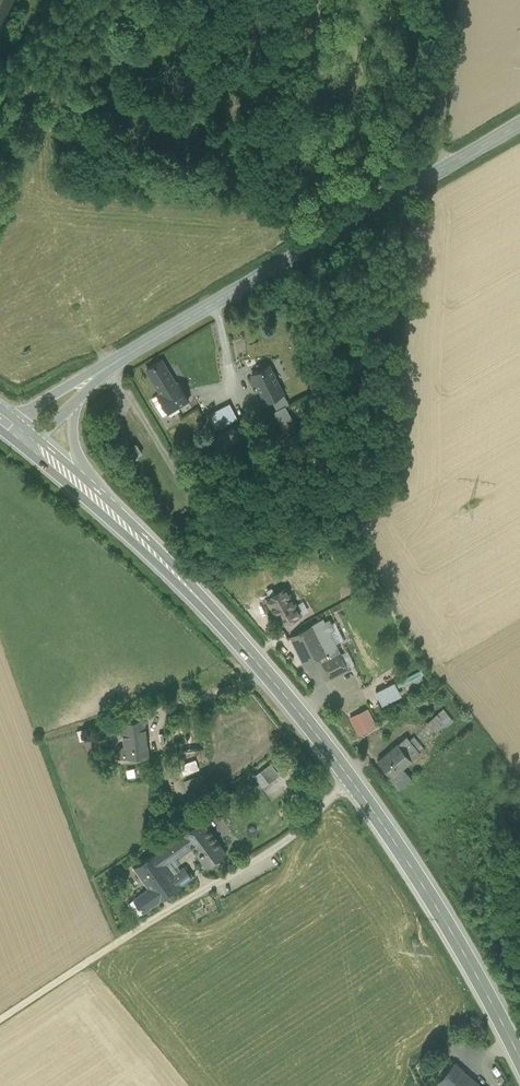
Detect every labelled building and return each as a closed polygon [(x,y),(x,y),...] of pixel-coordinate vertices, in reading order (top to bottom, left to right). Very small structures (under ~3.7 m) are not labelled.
[(161,392),(157,395),(168,412),(188,400),(178,382),(175,384),(161,360),(147,369),(161,392)] [(269,365),(251,374),(266,402),(283,393),(269,365)] [(165,414),(168,412),(157,395),(154,397),(165,414)] [(229,403),(207,414),(214,428),(236,417),(229,403)] [(285,406),(275,411),(281,424),(292,418),(285,406)] [(296,426),(292,418),(281,424),(285,432),(296,426)] [(243,442),(234,425),(219,433),(228,450),(243,442)] [(286,587),(265,599),(280,627),(302,615),(301,615),(296,605),(286,587)] [(302,602),(296,605),(301,615),(308,612),(302,602)] [(322,620),(319,621),(333,649),(336,647),(328,631),(333,629),(329,621),(324,623),(322,620)] [(319,656),(333,649),(319,621),(290,637),(303,664),(319,656)] [(347,669),(336,647),(333,649),(319,656),(330,678),(347,669)] [(379,703),(399,694),(392,681),(373,689),(379,703)] [(367,709),(350,717),(359,735),(376,726),(367,709)] [(436,714),(424,723),(431,733),(444,723),(436,714)] [(148,756),(144,719),(121,721),(122,734),(124,746),(125,758),(148,756)] [(122,734),(121,721),(114,722),(115,734),(122,734)] [(411,759),(419,753),(409,740),(405,737),(398,743),(411,759)] [(413,737),(409,740),(419,753),(423,749),(413,737)] [(405,765),(411,759),(398,743),(391,749),(405,765)] [(125,758),(124,746),(117,747),(118,759),(125,758)] [(378,760),(391,776),(400,769),(405,765),(391,749),(378,760)] [(293,764),(284,752),(262,768),(271,780),(293,764)] [(410,780),(400,769),(391,776),(390,777),(399,788),(410,780)] [(201,819),(175,838),(184,850),(191,846),(206,867),(226,853),(201,819)] [(166,864),(184,850),(175,838),(134,868),(143,881),(166,864)] [(148,888),(158,902),(192,877),(185,866),(174,875),(166,864),(143,881),(148,888)] [(133,899),(133,900),(143,913),(158,902),(148,888),(133,899)] [(138,917),(143,913),(133,900),(128,903),(138,917)] [(438,1082),(443,1085),(478,1085),(480,1084),(454,1062),(438,1082)]
